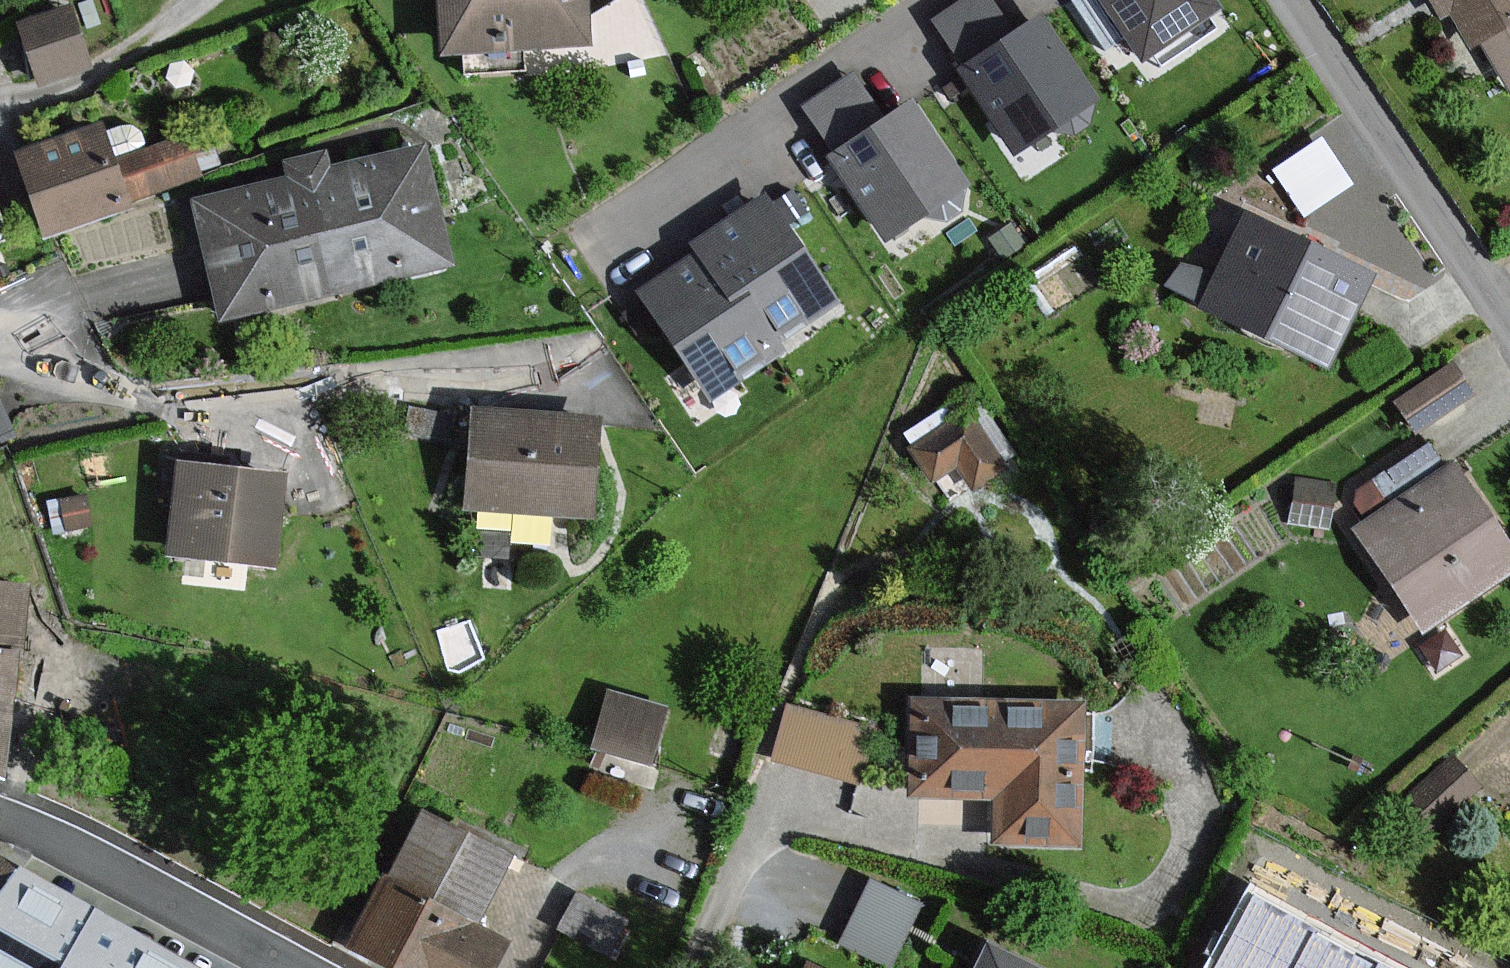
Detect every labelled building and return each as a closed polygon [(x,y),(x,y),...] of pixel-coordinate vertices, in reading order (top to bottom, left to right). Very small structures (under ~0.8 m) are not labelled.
[(448,56),(538,50),(571,48),(655,43),(634,0),(605,0),(588,14),(587,0),(444,0),(448,56)] [(1038,20),(1012,38),(987,0),(969,0),(937,21),(968,66),(957,73),(1012,154),(1092,100),(1038,20)] [(1203,0),(1075,0),(1105,46),(1128,32),(1142,53),(1209,9),(1203,0)] [(1439,14),(1452,11),(1473,45),(1482,39),(1509,85),(1509,0),(1430,0),(1439,14)] [(66,7),(17,24),(37,82),(85,65),(66,7)] [(962,187),(908,107),(884,123),(854,79),(809,109),(839,154),(830,160),(883,239),(962,187)] [(98,127),(21,156),(49,230),(193,176),(179,138),(112,163),(98,127)] [(294,180),(197,204),(224,314),(452,260),(426,149),(328,172),(323,154),(290,162),(294,180)] [(734,217),(696,243),(702,251),(767,345),(831,301),(762,200),(747,211),(740,201),(729,209),(734,217)] [(1371,275),(1243,214),(1200,304),(1327,365),(1371,275)] [(774,356),(767,345),(702,251),(639,293),(712,399),(774,356)] [(1470,393),(1453,366),(1399,401),(1417,428),(1470,393)] [(10,426),(0,396),(0,429),(10,426)] [(1006,475),(960,408),(900,450),(925,486),(950,469),(971,500),(1006,475)] [(592,424),(468,415),(460,514),(585,523),(592,424)] [(1354,496),(1369,519),(1357,527),(1423,627),(1509,570),(1509,554),(1452,465),(1444,470),(1429,447),(1354,496)] [(174,464),(169,498),(167,510),(160,553),(271,570),(285,481),(174,464)] [(5,776),(27,585),(0,583),(0,775),(5,776)] [(660,707),(603,690),(592,729),(649,746),(660,707)] [(1083,704),(912,699),(909,793),(994,795),(993,840),(1079,842),(1083,704)] [(863,723),(781,701),(768,748),(849,771),(863,723)] [(1477,786),(1451,758),(1401,804),(1426,832),(1477,786)] [(340,945),(382,967),(492,967),(503,948),(463,926),(500,859),(414,811),(340,945)] [(95,912),(18,869),(0,859),(0,967),(196,967),(95,912)] [(836,936),(889,959),(918,893),(865,869),(836,936)] [(1250,897),(1211,967),(1383,967),(1341,946),(1284,915),(1250,897)] [(985,948),(975,967),(1027,967),(985,948)]
